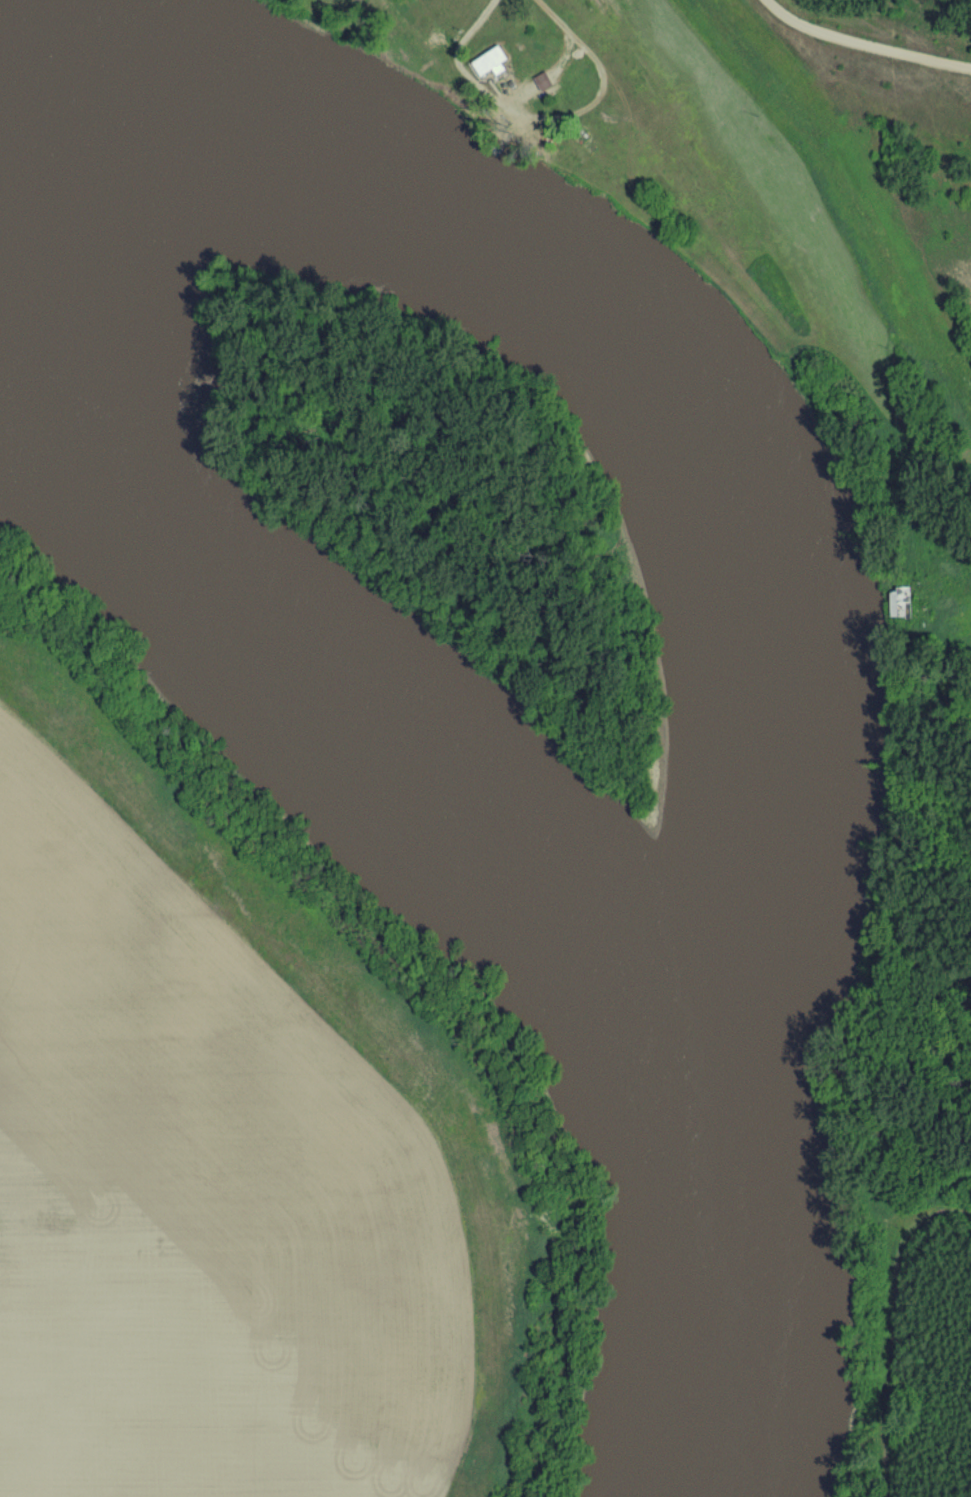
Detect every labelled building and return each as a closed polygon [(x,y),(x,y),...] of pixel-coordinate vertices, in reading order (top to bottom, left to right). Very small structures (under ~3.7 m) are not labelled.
[(506,61),(513,56),(503,43),(476,62),(485,75),(496,67),(501,74),(510,67),(506,61)] [(543,89),(555,82),(548,69),(536,76),(543,89)]
